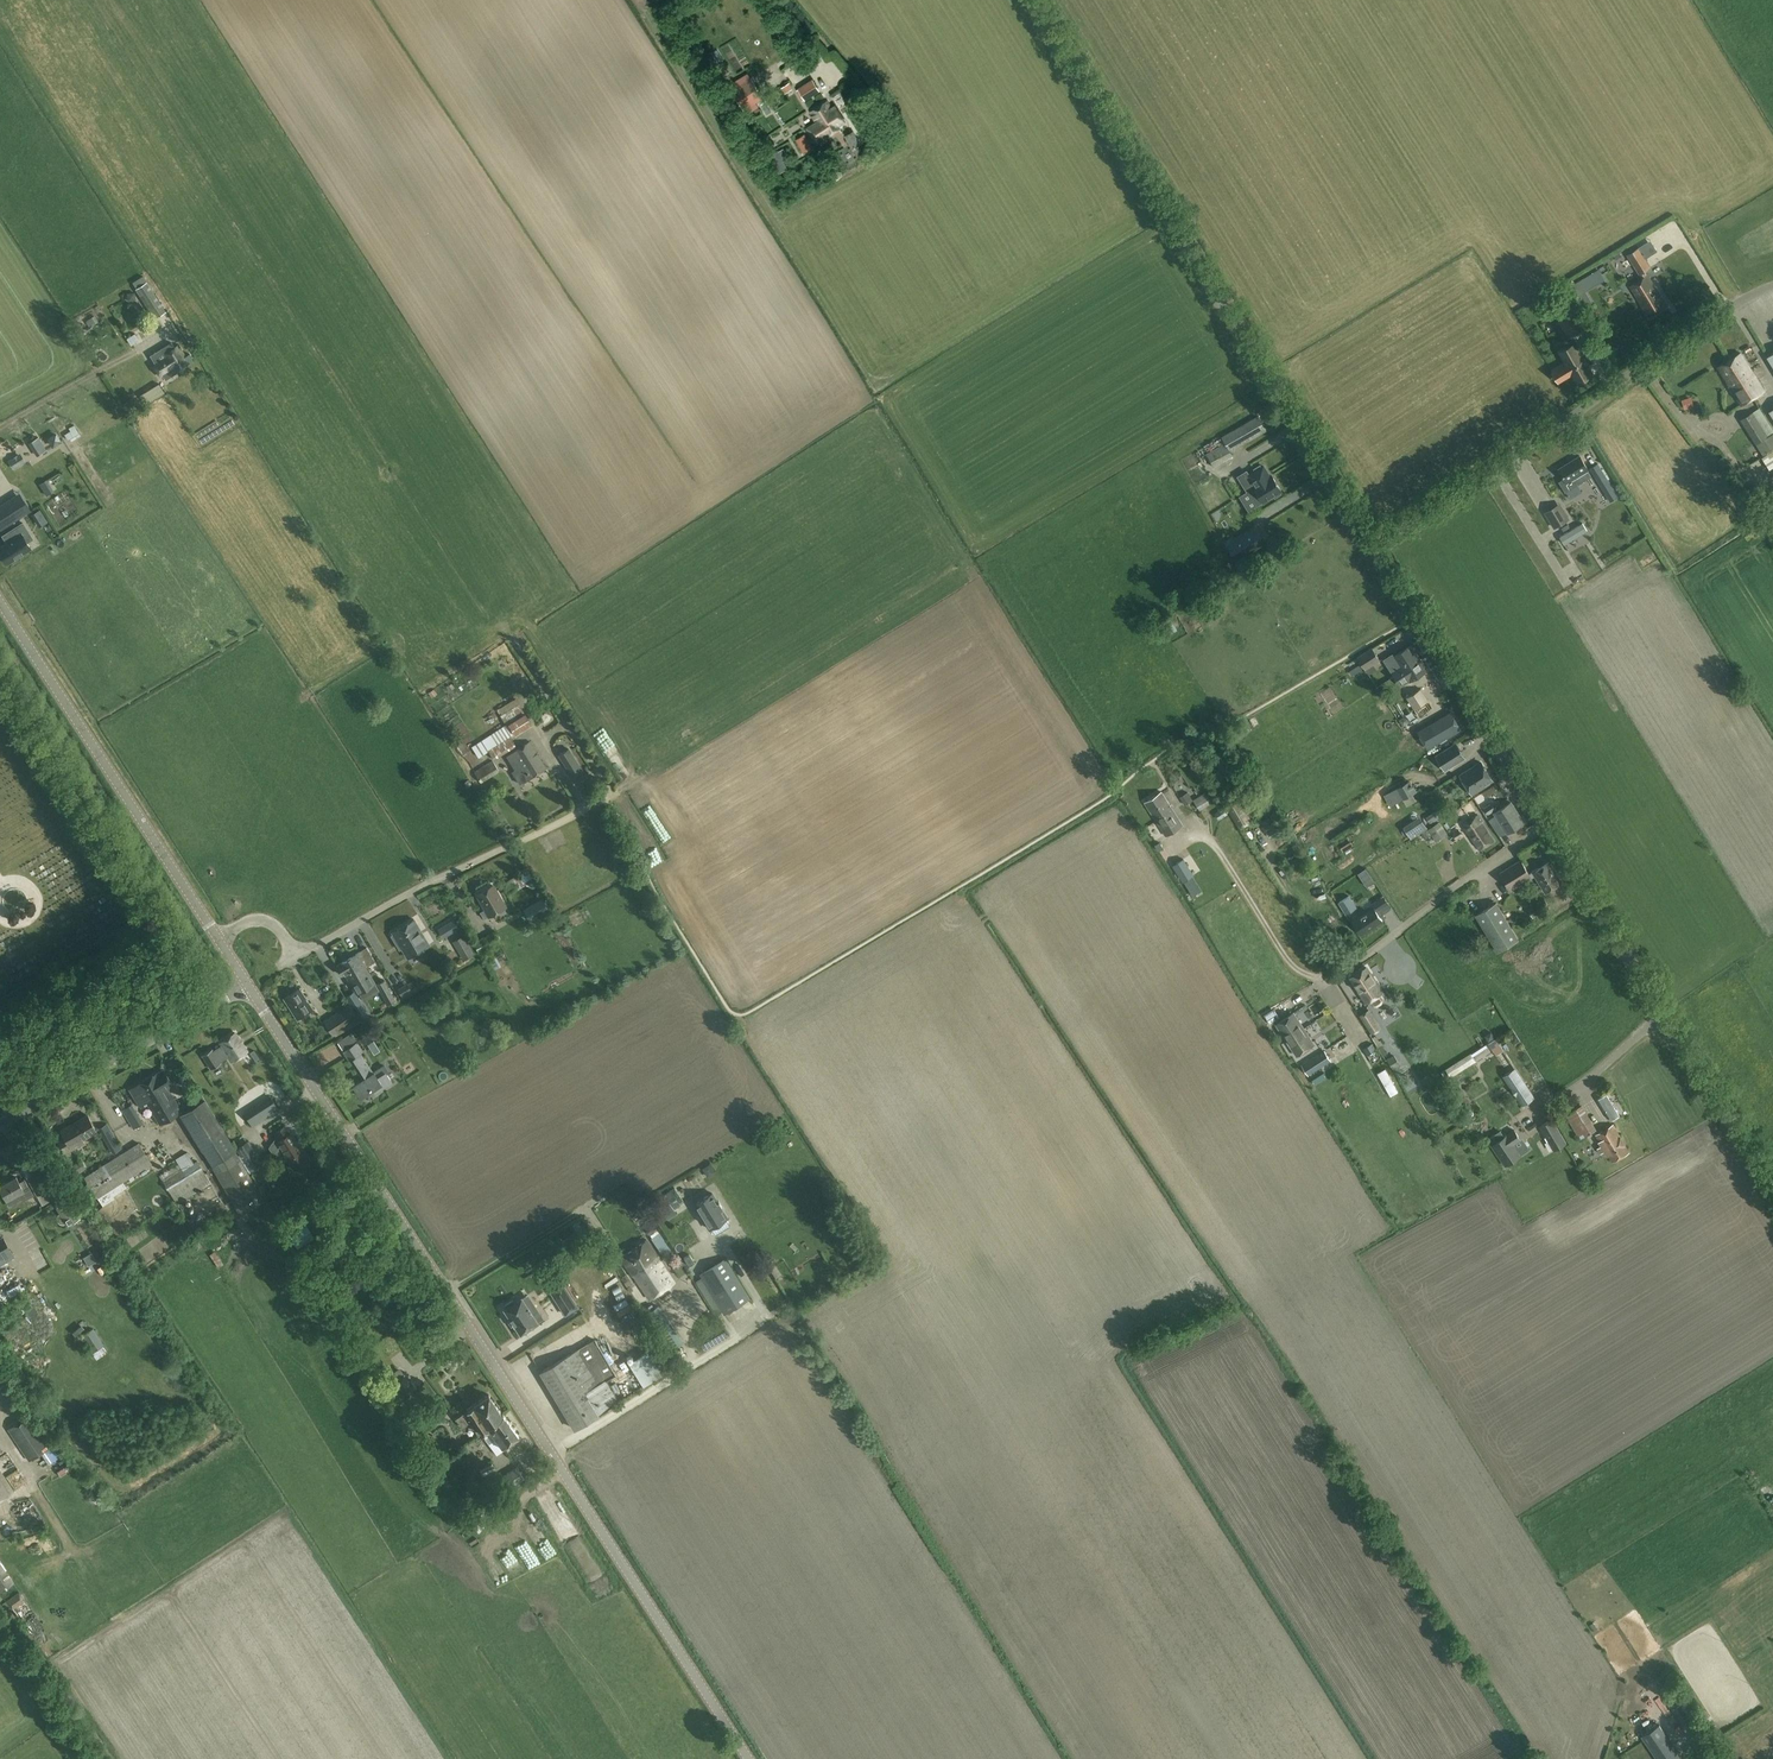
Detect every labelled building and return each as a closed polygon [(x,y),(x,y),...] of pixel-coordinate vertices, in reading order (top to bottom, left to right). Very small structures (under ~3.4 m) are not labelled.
[(744,110),(764,97),(751,77),(731,90),(744,110)] [(805,100),(820,91),(812,79),(795,91),(802,101),(805,99),(805,100)] [(780,87),(784,93),(791,87),(788,82),(780,87)] [(809,112),(816,123),(808,128),(817,142),(843,126),(842,125),(846,123),(835,104),(831,106),(828,101),(809,112)] [(853,131),(844,136),(851,148),(860,144),(853,131)] [(812,147),(805,134),(796,139),(803,153),(812,147)] [(1627,254),(1642,278),(1630,286),(1649,316),(1667,306),(1648,276),(1649,276),(1646,271),(1651,267),(1639,247),(1627,254)] [(1579,295),(1606,279),(1600,269),(1573,285),(1579,295)] [(166,312),(147,281),(136,288),(155,319),(166,312)] [(1571,309),(1557,317),(1563,327),(1577,318),(1571,309)] [(134,346),(141,341),(135,332),(128,336),(134,346)] [(175,347),(172,342),(151,356),(155,363),(153,364),(161,376),(163,374),(166,379),(176,373),(176,372),(194,360),(190,354),(185,356),(178,345),(175,347)] [(1573,373),(1578,381),(1592,373),(1586,363),(1591,360),(1582,344),(1577,347),(1575,344),(1561,352),(1568,363),(1560,368),(1565,378),(1573,373)] [(1728,383),(1734,391),(1743,405),(1765,391),(1741,353),(1718,367),(1728,383)] [(152,387),(158,397),(164,393),(158,383),(152,387)] [(139,395),(145,405),(151,401),(145,391),(139,395)] [(1688,398),(1681,400),(1684,408),(1691,406),(1688,398)] [(1741,419),(1756,444),(1772,434),(1772,428),(1760,407),(1741,419)] [(1249,441),(1267,431),(1258,416),(1222,437),(1225,442),(1231,452),(1237,448),(1249,441)] [(48,438),(52,445),(59,441),(55,433),(48,438)] [(1206,453),(1214,467),(1233,455),(1231,452),(1225,442),(1206,453)] [(13,468),(26,461),(21,453),(8,460),(13,468)] [(1592,476),(1588,470),(1589,470),(1580,456),(1559,469),(1564,478),(1559,481),(1566,492),(1592,476)] [(1598,463),(1590,468),(1611,501),(1620,495),(1613,482),(1611,483),(1598,463)] [(1263,475),(1268,472),(1264,466),(1262,467),(1260,465),(1254,468),(1256,471),(1250,474),(1247,470),(1238,476),(1248,492),(1250,490),(1266,480),(1263,475)] [(1270,477),(1268,472),(1263,475),(1266,480),(1250,490),(1259,504),(1274,495),(1275,497),(1281,493),(1280,491),(1282,490),(1272,475),(1270,477)] [(47,495),(52,492),(48,487),(43,490),(47,495)] [(0,508),(0,520),(4,527),(24,515),(15,499),(0,508)] [(1570,519),(1561,503),(1545,512),(1554,528),(1570,519)] [(40,509),(34,513),(38,519),(44,515),(40,509)] [(0,547),(0,552),(2,556),(7,563),(19,556),(31,548),(27,542),(22,534),(25,532),(28,530),(25,526),(23,522),(16,527),(9,531),(11,535),(13,538),(6,543),(0,547)] [(1577,527),(1560,536),(1566,546),(1567,546),(1568,549),(1576,545),(1573,541),(1582,536),(1577,527)] [(1229,546),(1237,559),(1256,547),(1248,534),(1229,546)] [(1412,645),(1394,657),(1403,671),(1395,676),(1401,686),(1409,681),(1410,681),(1428,670),(1412,645)] [(1357,656),(1366,670),(1381,660),(1372,647),(1357,656)] [(1347,684),(1353,675),(1348,671),(1342,681),(1347,684)] [(1434,707),(1421,688),(1407,698),(1420,717),(1434,707)] [(494,760),(516,746),(513,741),(516,740),(514,736),(531,724),(515,698),(498,709),(501,714),(500,715),(507,725),(472,747),(479,757),(481,755),(485,762),(492,757),(494,760)] [(1400,720),(1404,726),(1410,722),(1408,719),(1404,718),(1400,720)] [(1386,720),(1379,728),(1388,737),(1396,729),(1386,720)] [(1430,724),(1418,731),(1428,748),(1440,741),(1430,724)] [(1238,736),(1245,732),(1241,726),(1234,730),(1238,736)] [(597,727),(590,733),(605,752),(612,746),(597,727)] [(506,756),(523,782),(523,783),(547,768),(530,741),(506,756)] [(1456,742),(1435,755),(1445,771),(1466,758),(1456,742)] [(584,772),(569,748),(558,754),(573,778),(584,772)] [(479,783),(500,771),(493,760),(473,772),(479,783)] [(1472,791),(1491,779),(1481,763),(1462,775),(1472,791)] [(1395,789),(1401,800),(1417,791),(1411,780),(1395,789)] [(1156,820),(1173,809),(1162,792),(1145,802),(1156,820)] [(1186,804),(1193,800),(1188,792),(1181,796),(1186,804)] [(1194,799),(1200,810),(1212,803),(1206,792),(1194,799)] [(1225,803),(1239,828),(1252,821),(1238,796),(1225,803)] [(1506,832),(1507,834),(1525,822),(1511,801),(1493,813),(1495,815),(1490,819),(1500,835),(1506,832)] [(1495,809),(1491,803),(1483,808),(1487,814),(1495,809)] [(1219,818),(1228,813),(1224,807),(1216,812),(1219,818)] [(1183,825),(1173,809),(1156,820),(1166,836),(1183,825)] [(1443,817),(1438,810),(1427,816),(1432,824),(1443,817)] [(1464,824),(1468,831),(1481,850),(1493,841),(1481,822),(1484,820),(1479,814),(1464,824)] [(1432,825),(1427,816),(1426,815),(1406,828),(1412,838),(1432,825)] [(1436,841),(1448,833),(1440,821),(1428,829),(1436,841)] [(1463,836),(1459,830),(1453,833),(1457,840),(1463,836)] [(1155,845),(1159,851),(1164,848),(1160,842),(1155,845)] [(1184,882),(1194,876),(1183,859),(1173,865),(1184,882)] [(1535,875),(1546,892),(1562,882),(1549,862),(1539,869),(1538,868),(1529,874),(1521,860),(1501,873),(1511,890),(1535,875)] [(1361,876),(1368,872),(1366,868),(1359,873),(1361,876)] [(528,869),(501,883),(507,894),(534,880),(528,869)] [(1374,879),(1366,884),(1374,896),(1381,891),(1374,879)] [(492,918),(507,909),(496,888),(480,897),(492,918)] [(1336,899),(1347,915),(1357,908),(1347,892),(1336,899)] [(542,898),(523,909),(529,920),(548,909),(542,898)] [(1543,899),(1534,905),(1539,912),(1548,906),(1543,899)] [(1357,913),(1359,917),(1353,921),(1362,934),(1383,920),(1377,912),(1382,909),(1376,901),(1357,913)] [(1519,939),(1497,902),(1476,915),(1498,951),(1519,939)] [(429,944),(413,919),(392,932),(393,934),(391,935),(399,949),(402,948),(408,957),(429,944)] [(454,920),(449,923),(452,927),(454,931),(459,928),(456,924),(454,920)] [(453,941),(464,960),(474,953),(464,935),(453,941)] [(342,975),(348,971),(355,983),(353,984),(357,991),(370,984),(366,976),(370,974),(366,967),(375,962),(367,947),(358,953),(336,966),(342,975)] [(496,955),(489,959),(493,968),(500,964),(496,955)] [(1367,1002),(1370,1000),(1373,1006),(1374,1006),(1375,1006),(1376,1006),(1377,1006),(1379,1006),(1380,1005),(1381,1004),(1382,1003),(1383,1002),(1383,1001),(1384,1000),(1384,999),(1384,998),(1381,994),(1383,992),(1366,967),(1351,977),(1367,1002)] [(325,984),(330,981),(326,975),(322,978),(325,984)] [(377,984),(388,1004),(396,1000),(385,980),(377,984)] [(402,986),(398,989),(402,995),(406,992),(410,990),(406,984),(402,986)] [(297,1019),(313,1009),(300,989),(284,999),(297,1019)] [(346,996),(361,1019),(369,1014),(354,991),(346,996)] [(324,1021),(334,1036),(357,1025),(361,1022),(359,1018),(358,1019),(348,1004),(324,1021)] [(1381,1027),(1370,1009),(1360,1015),(1371,1033),(1381,1027)] [(1272,1010),(1265,1015),(1271,1024),(1279,1019),(1272,1010)] [(1314,1044),(1307,1033),(1294,1013),(1277,1024),(1298,1055),(1314,1044)] [(201,1055),(209,1067),(219,1060),(219,1059),(227,1054),(232,1061),(247,1051),(234,1031),(219,1041),(221,1044),(212,1049),(211,1048),(201,1055)] [(342,1049),(356,1039),(351,1032),(337,1042),(342,1049)] [(1376,1036),(1373,1038),(1383,1056),(1388,1053),(1381,1040),(1379,1041),(1376,1036)] [(1489,1043),(1508,1072),(1503,1076),(1523,1106),(1535,1098),(1495,1038),(1489,1043)] [(1375,1066),(1382,1063),(1370,1040),(1364,1043),(1375,1066)] [(364,1051),(358,1042),(344,1052),(349,1060),(350,1059),(363,1079),(353,1085),(360,1096),(372,1087),(376,1092),(392,1081),(387,1073),(390,1072),(384,1063),(373,1071),(361,1052),(364,1051)] [(253,1050),(250,1052),(255,1060),(259,1058),(253,1050)] [(1324,1050),(1302,1064),(1309,1075),(1331,1061),(1324,1050)] [(1471,1053),(1446,1068),(1450,1077),(1476,1061),(1471,1053)] [(1394,1070),(1401,1065),(1394,1055),(1387,1059),(1394,1070)] [(257,1068),(239,1086),(252,1100),(270,1082),(257,1068)] [(158,1072),(144,1080),(150,1090),(149,1090),(151,1093),(155,1090),(157,1093),(163,1103),(173,1097),(168,1088),(173,1085),(163,1069),(158,1072)] [(150,1090),(144,1080),(137,1085),(130,1089),(140,1106),(147,1101),(160,1124),(179,1112),(200,1147),(203,1146),(211,1151),(229,1140),(202,1093),(180,1107),(173,1097),(163,1103),(157,1093),(155,1090),(151,1093),(149,1090),(150,1090)] [(1423,1080),(1414,1086),(1423,1101),(1421,1102),(1429,1116),(1440,1109),(1423,1080)] [(1403,1094),(1394,1099),(1398,1105),(1407,1100),(1403,1094)] [(1596,1100),(1609,1122),(1618,1118),(1605,1095),(1596,1100)] [(244,1113),(251,1125),(278,1108),(270,1096),(244,1113)] [(132,1103),(122,1109),(133,1128),(143,1122),(132,1103)] [(1580,1139),(1597,1130),(1583,1105),(1566,1114),(1580,1139)] [(72,1149),(70,1146),(97,1131),(88,1115),(61,1130),(65,1138),(58,1141),(65,1153),(72,1149)] [(1542,1125),(1541,1128),(1554,1150),(1567,1143),(1553,1119),(1542,1125)] [(107,1123),(98,1128),(112,1153),(122,1148),(107,1123)] [(1490,1138),(1494,1144),(1492,1145),(1506,1166),(1522,1154),(1517,1147),(1523,1142),(1511,1124),(1490,1138)] [(1596,1134),(1609,1156),(1612,1162),(1630,1152),(1614,1124),(1596,1134)] [(310,1159),(303,1149),(291,1132),(290,1132),(286,1125),(276,1131),(278,1134),(268,1147),(274,1154),(282,1149),(288,1159),(295,1170),(310,1159)] [(236,1148),(252,1172),(264,1163),(248,1140),(236,1148)] [(113,1195),(126,1187),(123,1181),(152,1164),(138,1142),(84,1176),(102,1206),(115,1198),(113,1195)] [(211,1164),(240,1213),(264,1200),(235,1149),(211,1164)] [(177,1203),(211,1183),(198,1160),(194,1162),(187,1152),(175,1159),(178,1164),(160,1175),(177,1203)] [(87,1168),(82,1159),(72,1165),(77,1173),(87,1168)] [(704,1174),(713,1169),(708,1161),(700,1165),(704,1174)] [(46,1190),(36,1173),(27,1178),(37,1195),(46,1190)] [(706,1178),(712,1188),(720,1183),(714,1173),(706,1178)] [(33,1194),(25,1179),(20,1182),(17,1177),(0,1186),(0,1187),(11,1206),(33,1194)] [(696,1197),(684,1179),(674,1185),(675,1187),(655,1200),(668,1219),(676,1213),(673,1209),(683,1202),(685,1205),(696,1197)] [(712,1193),(694,1204),(709,1228),(711,1227),(715,1235),(730,1226),(725,1218),(727,1217),(722,1209),(723,1208),(723,1207),(722,1207),(719,1202),(719,1201),(717,1201),(712,1193)] [(67,1225),(80,1217),(68,1196),(55,1204),(67,1225)] [(306,1224),(290,1235),(299,1248),(315,1237),(306,1224)] [(654,1232),(654,1229),(652,1225),(648,1225),(645,1227),(645,1231),(647,1234),(649,1234),(651,1235),(654,1232)] [(654,1242),(663,1236),(657,1227),(654,1229),(654,1232),(651,1235),(652,1237),(651,1238),(654,1242)] [(16,1256),(4,1236),(0,1238),(0,1265),(16,1256)] [(200,1248),(194,1239),(185,1245),(190,1254),(200,1248)] [(645,1270),(659,1260),(657,1257),(658,1257),(647,1240),(621,1258),(632,1275),(634,1274),(638,1281),(648,1275),(645,1270)] [(669,1255),(673,1252),(666,1241),(657,1247),(661,1254),(666,1251),(669,1255)] [(210,1254),(218,1267),(224,1263),(215,1250),(210,1254)] [(83,1257),(88,1266),(97,1260),(92,1252),(83,1257)] [(688,1266),(694,1262),(689,1255),(684,1258),(688,1266)] [(751,1299),(726,1257),(699,1274),(724,1315),(751,1299)] [(38,1268),(47,1268),(46,1258),(37,1259),(38,1268)] [(674,1281),(659,1260),(645,1270),(648,1275),(638,1281),(650,1298),(674,1281)] [(23,1280),(19,1270),(0,1278),(0,1281),(3,1288),(23,1280)] [(562,1283),(550,1291),(561,1307),(573,1300),(562,1283)] [(533,1315),(522,1298),(514,1303),(513,1301),(505,1305),(507,1308),(505,1309),(521,1334),(538,1323),(537,1321),(542,1318),(537,1312),(533,1315)] [(683,1342),(659,1305),(654,1308),(652,1305),(644,1311),(670,1351),(683,1342)] [(81,1336),(92,1353),(104,1345),(92,1327),(81,1336)] [(598,1414),(619,1402),(605,1380),(616,1374),(595,1339),(579,1349),(541,1371),(575,1429),(598,1415),(598,1414)] [(648,1352),(629,1363),(643,1387),(662,1375),(657,1368),(648,1352)] [(402,1398),(417,1388),(411,1379),(409,1380),(405,1374),(393,1382),(397,1387),(395,1388),(402,1398)] [(493,1420),(502,1414),(489,1394),(473,1405),(474,1405),(468,1410),(456,1418),(463,1428),(474,1420),(476,1423),(473,1425),(479,1434),(482,1431),(483,1433),(489,1429),(488,1427),(495,1423),(493,1420)] [(503,1414),(502,1414),(493,1420),(495,1423),(488,1427),(489,1429),(491,1431),(490,1434),(493,1439),(496,1438),(502,1447),(518,1435),(503,1414)] [(8,1428),(30,1461),(50,1447),(28,1415),(8,1428)] [(58,1476),(72,1470),(69,1463),(55,1469),(58,1476)] [(484,1475),(495,1469),(492,1463),(480,1469),(483,1476),(484,1475)] [(501,1491),(525,1479),(518,1467),(499,1476),(495,1469),(484,1475),(492,1490),(499,1487),(501,1491)] [(13,1491),(0,1471),(0,1499),(13,1491)] [(468,1508),(469,1504),(467,1501),(463,1501),(460,1503),(459,1507),(462,1510),(465,1510),(468,1508)] [(520,1535),(510,1539),(522,1567),(532,1563),(520,1535)] [(481,1561),(491,1555),(485,1546),(475,1553),(481,1561)] [(498,1553),(512,1577),(522,1572),(508,1547),(498,1553)] [(545,1548),(535,1554),(540,1562),(550,1556),(545,1548)] [(539,1567),(545,1578),(564,1569),(558,1557),(539,1567)] [(0,1563),(0,1595),(15,1584),(0,1563)] [(495,1579),(500,1586),(510,1579),(505,1572),(495,1579)] [(40,1592),(50,1586),(45,1578),(35,1585),(40,1592)] [(19,1592),(6,1601),(12,1610),(25,1601),(19,1592)] [(1672,1742),(1659,1724),(1651,1730),(1642,1736),(1654,1753),(1658,1758),(1684,1758),(1672,1742)]
